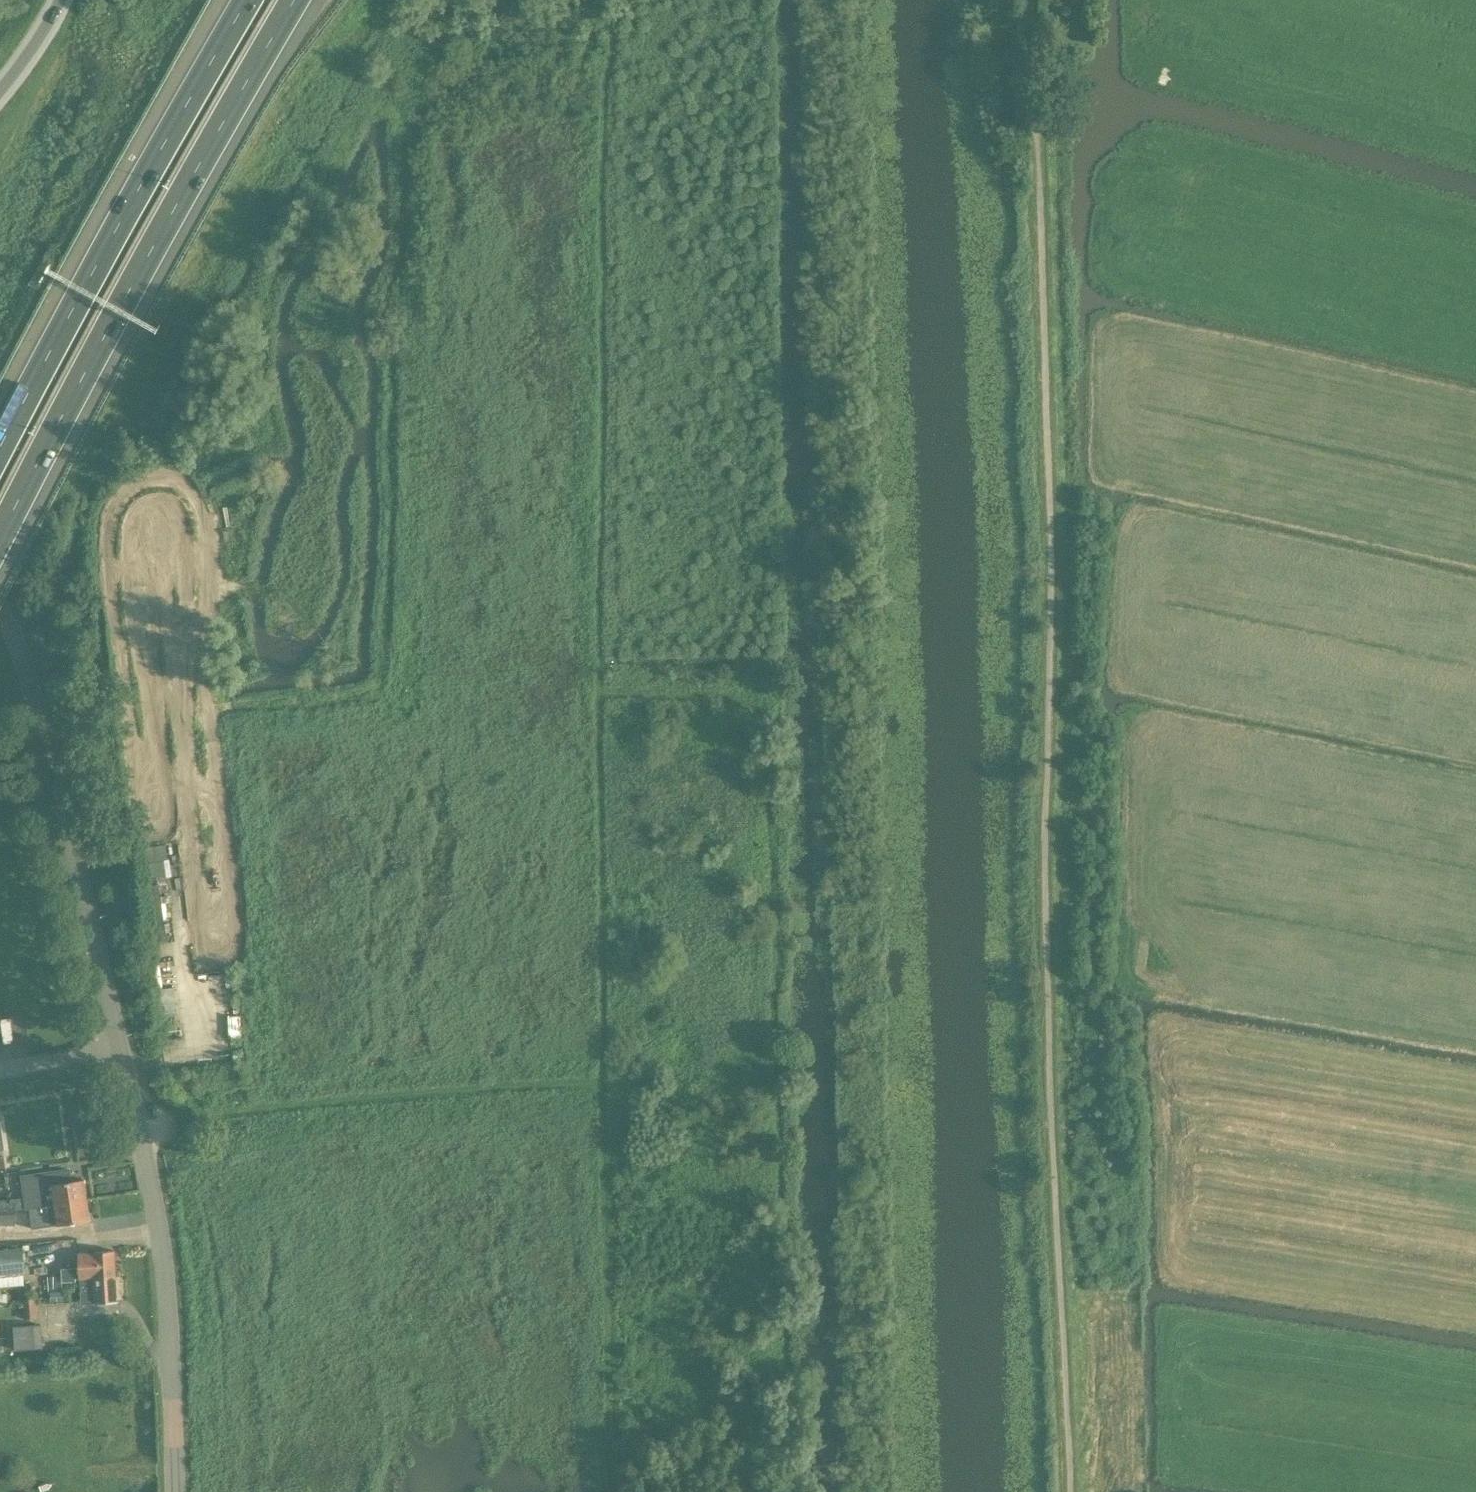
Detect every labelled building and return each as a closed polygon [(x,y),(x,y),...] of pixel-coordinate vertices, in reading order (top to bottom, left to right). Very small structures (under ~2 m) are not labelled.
[(28,1208),(30,1207),(88,1199),(85,1179),(71,1181),(69,1169),(23,1175),(28,1208)] [(42,1227),(59,1224),(91,1220),(88,1199),(30,1207),(31,1217),(32,1218),(35,1221),(41,1220),(42,1227)] [(15,1224),(16,1202),(0,1202),(0,1224),(15,1224)] [(25,1272),(23,1248),(0,1250),(0,1275),(25,1272)] [(76,1278),(81,1278),(116,1276),(115,1250),(87,1252),(77,1253),(77,1267),(61,1268),(62,1282),(76,1281),(76,1278)] [(82,1304),(118,1302),(116,1276),(81,1278),(82,1290),(82,1304)] [(50,1292),(51,1301),(63,1300),(62,1291),(50,1292)] [(23,1299),(23,1319),(38,1318),(37,1298),(23,1299)] [(14,1349),(42,1348),(41,1326),(13,1327),(14,1349)]
